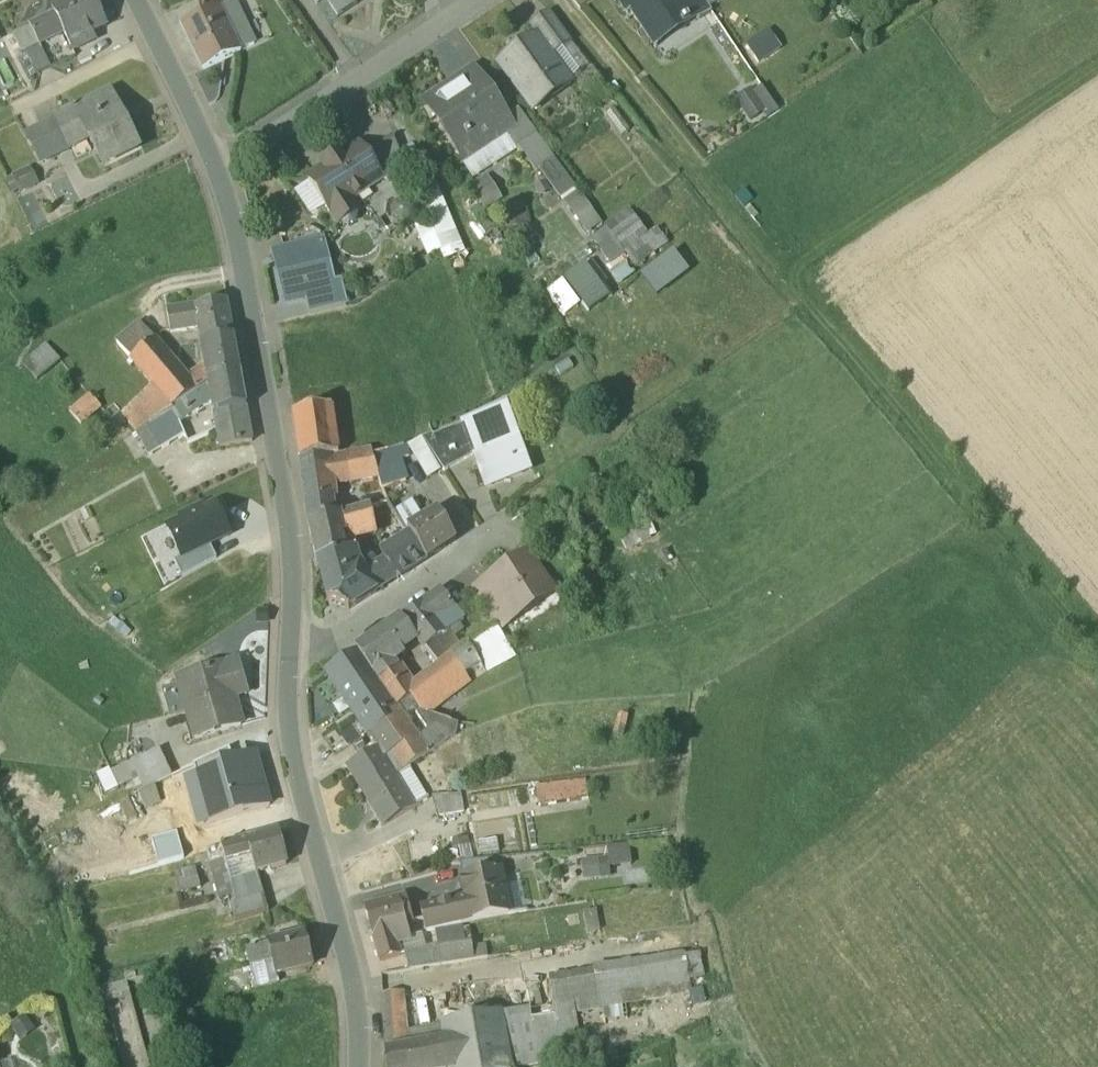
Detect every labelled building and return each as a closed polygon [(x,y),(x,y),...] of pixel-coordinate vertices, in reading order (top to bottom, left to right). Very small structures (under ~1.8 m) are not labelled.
[(53,12),(56,17),(64,34),(73,53),(95,42),(92,35),(106,28),(93,0),(77,0),(53,12)] [(239,53),(256,45),(235,0),(218,8),(239,53)] [(317,8),(326,2),(337,19),(357,6),(353,1),(352,0),(311,0),(317,8)] [(627,14),(630,12),(649,40),(664,30),(667,34),(682,24),(684,26),(689,22),(688,20),(694,16),(697,21),(699,20),(691,8),(685,0),(617,0),(627,14)] [(239,53),(218,8),(182,25),(203,70),(239,53)] [(56,17),(30,29),(38,45),(39,46),(64,34),(56,17)] [(567,44),(547,17),(533,27),(553,54),(567,44)] [(30,29),(13,37),(21,54),(25,52),(38,45),(30,29)] [(561,76),(536,42),(503,66),(533,107),(552,94),(546,86),(561,76)] [(38,45),(25,52),(37,76),(50,69),(39,46),(38,45)] [(505,119),(474,73),(455,85),(459,91),(448,98),(446,96),(429,108),(459,152),(472,144),(476,150),(494,138),(491,135),(501,128),(508,123),(505,119)] [(761,81),(737,97),(752,121),(777,106),(761,81)] [(138,149),(110,94),(77,111),(76,109),(73,110),(74,112),(55,122),(55,123),(69,150),(89,141),(103,167),(138,149)] [(518,110),(505,119),(508,123),(501,128),(515,149),(536,135),(518,110)] [(69,150),(55,123),(41,130),(56,157),(69,150)] [(56,157),(41,130),(26,137),(41,165),(56,157)] [(393,139),(365,157),(380,182),(405,166),(393,139)] [(358,146),(341,157),(340,157),(322,168),(323,169),(307,179),(338,226),(341,224),(344,225),(347,226),(350,225),(353,224),(354,221),(355,218),(355,215),(358,213),(353,205),(354,199),(380,182),(365,157),(358,146)] [(30,174),(13,181),(20,196),(37,189),(30,174)] [(485,199),(498,190),(489,176),(476,184),(485,199)] [(629,213),(606,230),(623,252),(629,248),(646,236),(629,213)] [(450,214),(419,226),(431,255),(461,242),(450,214)] [(646,236),(629,248),(639,261),(666,240),(656,228),(646,236)] [(322,242),(273,255),(286,306),(305,302),(335,294),(333,285),(322,242)] [(676,249),(642,275),(658,296),(692,270),(676,249)] [(563,316),(582,303),(586,310),(610,294),(588,262),(546,291),(563,316)] [(348,306),(341,283),(333,285),(335,294),(305,302),(310,317),(348,306)] [(233,342),(230,324),(227,304),(196,310),(199,330),(202,329),(206,347),(233,342)] [(171,335),(199,330),(196,310),(167,315),(171,335)] [(140,326),(116,346),(131,363),(154,343),(140,326)] [(233,342),(206,347),(210,369),(212,382),(240,376),(233,342)] [(188,383),(154,343),(131,363),(153,390),(172,412),(198,395),(188,383)] [(46,348),(23,368),(37,384),(60,365),(46,348)] [(210,369),(188,383),(198,395),(213,385),(212,382),(210,369)] [(240,376),(212,382),(213,385),(216,402),(221,432),(249,427),(240,376)] [(198,395),(172,412),(179,426),(216,402),(213,385),(198,395)] [(153,390),(121,416),(137,435),(172,415),(172,412),(153,390)] [(89,398),(69,415),(81,428),(100,411),(89,398)] [(331,409),(292,416),(299,463),(329,458),(338,456),(336,443),(331,409)] [(497,410),(432,436),(432,435),(422,439),(444,472),(476,454),(487,484),(520,472),(497,410)] [(179,426),(172,412),(172,415),(137,435),(152,458),(186,437),(179,426)] [(221,432),(216,433),(218,443),(220,450),(252,444),(249,427),(221,432)] [(216,433),(188,446),(192,455),(218,443),(216,433)] [(399,449),(372,458),(376,471),(383,490),(410,481),(399,449)] [(369,451),(345,455),(348,476),(352,475),(376,471),(372,458),(369,451)] [(338,456),(329,458),(331,477),(333,487),(349,484),(349,483),(348,476),(345,455),(338,456)] [(329,458),(299,463),(302,484),(312,482),(331,477),(329,458)] [(331,477),(312,482),(317,505),(334,501),(333,487),(331,477)] [(312,482),(302,484),(305,505),(305,508),(317,505),(312,482)] [(317,505),(305,508),(305,505),(304,505),(307,524),(316,563),(317,563),(347,555),(344,543),(342,537),(346,536),(342,516),(337,517),(334,501),(317,505)] [(412,502),(394,513),(405,531),(407,530),(423,520),(412,502)] [(370,508),(342,516),(346,536),(342,537),(344,543),(375,534),(370,508)] [(643,526),(635,509),(611,520),(619,537),(630,532),(631,533),(633,532),(632,531),(643,526)] [(183,525),(167,532),(182,561),(182,562),(210,548),(229,539),(214,510),(204,515),(202,511),(181,521),(183,525)] [(455,541),(437,512),(423,520),(407,530),(411,536),(416,544),(417,546),(426,560),(455,541)] [(411,536),(384,553),(385,561),(383,562),(396,581),(426,560),(417,546),(416,544),(411,536)] [(174,565),(182,582),(216,563),(210,548),(182,562),(182,561),(174,565)] [(347,555),(317,563),(328,604),(349,611),(396,581),(383,562),(364,574),(359,567),(357,568),(353,569),(351,564),(347,555)] [(527,556),(488,582),(509,615),(513,621),(552,595),(527,556)] [(509,615),(488,582),(472,592),(494,625),(509,615)] [(440,591),(400,620),(416,639),(424,650),(448,632),(453,638),(461,631),(457,625),(463,620),(440,591)] [(266,626),(267,614),(258,614),(257,626),(266,626)] [(400,620),(357,652),(358,654),(377,681),(395,668),(389,659),(416,639),(400,620)] [(495,628),(460,649),(460,650),(450,657),(465,676),(480,667),(484,674),(507,661),(513,659),(495,628)] [(377,681),(358,654),(327,675),(378,751),(379,750),(385,760),(390,757),(401,774),(410,768),(456,736),(458,725),(429,714),(419,711),(411,699),(397,710),(377,681)] [(450,657),(438,666),(437,666),(422,678),(442,704),(470,683),(465,676),(450,657)] [(237,665),(178,682),(195,741),(241,728),(234,702),(247,699),(237,665)] [(395,668),(377,681),(397,710),(411,699),(409,688),(395,668)] [(442,704),(422,678),(409,688),(411,699),(419,711),(429,714),(442,704)] [(631,717),(617,715),(615,731),(629,733),(631,717)] [(172,778),(159,750),(136,761),(149,789),(172,778)] [(378,751),(347,769),(383,828),(414,809),(385,760),(379,750),(378,751)] [(181,781),(196,836),(277,814),(261,756),(220,767),(221,771),(181,781)] [(429,800),(410,768),(401,774),(390,757),(385,760),(414,809),(429,800)] [(584,780),(539,785),(542,806),(587,801),(584,780)] [(460,795),(431,798),(437,819),(463,813),(460,795)] [(276,834),(239,844),(244,862),(252,860),(256,876),(286,868),(276,834)] [(152,842),(159,865),(181,859),(175,836),(152,842)] [(239,844),(221,849),(226,867),(244,862),(239,844)] [(606,847),(608,867),(630,864),(628,844),(606,847)] [(221,849),(207,853),(220,900),(234,896),(232,890),(226,867),(221,849)] [(488,859),(460,863),(463,878),(491,873),(488,859)] [(584,880),(609,876),(606,859),(581,862),(584,880)] [(183,894),(201,889),(195,869),(177,874),(183,894)] [(466,899),(420,911),(426,932),(508,914),(499,871),(491,873),(463,878),(462,879),(462,880),(462,881),(462,882),(463,882),(465,894),(465,896),(466,899)] [(259,881),(250,884),(232,890),(234,896),(236,904),(229,905),(234,923),(268,913),(259,881)] [(412,923),(404,896),(397,899),(405,925),(406,925),(412,923)] [(397,899),(364,909),(380,962),(400,956),(396,942),(410,938),(406,925),(405,925),(397,899)] [(587,934),(599,931),(595,911),(583,913),(587,934)] [(462,931),(436,934),(438,947),(440,965),(473,960),(472,949),(471,943),(464,944),(462,931)] [(305,936),(268,945),(268,946),(272,963),(276,976),(313,968),(305,936)] [(268,946),(246,952),(250,969),(272,963),(268,946)] [(408,970),(440,965),(438,947),(408,954),(408,970)] [(485,947),(472,949),(473,960),(487,958),(485,947)] [(684,954),(593,969),(594,978),(599,1008),(690,992),(691,992),(691,991),(688,976),(685,956),(684,954)] [(699,954),(685,956),(688,976),(703,975),(699,954)] [(594,978),(526,989),(529,1008),(531,1019),(575,1012),(599,1008),(594,978)] [(444,1026),(406,1034),(405,1026),(407,1026),(405,1013),(403,1013),(402,992),(381,995),(385,1055),(386,1055),(446,1041),(444,1026)] [(500,1013),(509,1066),(522,1066),(582,1056),(575,1012),(531,1019),(529,1008),(500,1013)] [(443,1023),(446,1041),(451,1066),(509,1066),(500,1013),(443,1023)] [(386,1055),(387,1066),(451,1066),(446,1041),(386,1055)]
